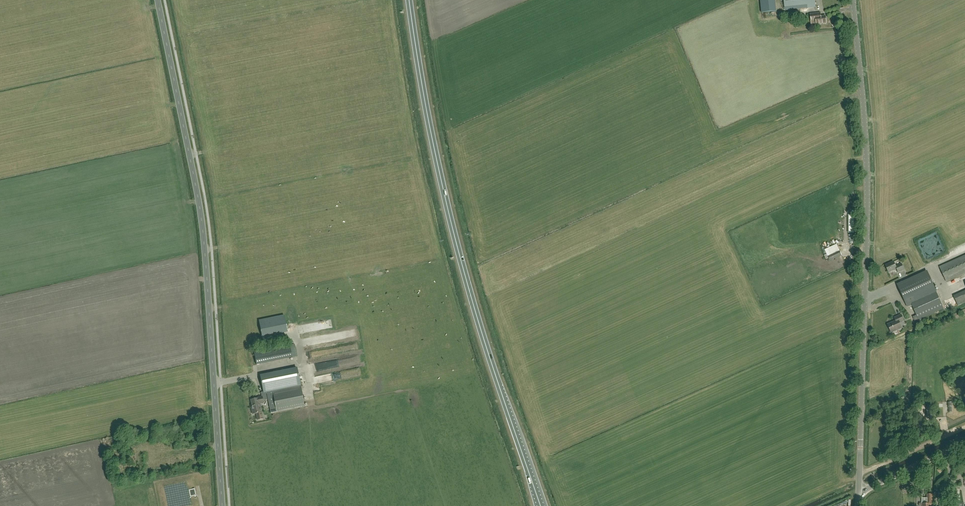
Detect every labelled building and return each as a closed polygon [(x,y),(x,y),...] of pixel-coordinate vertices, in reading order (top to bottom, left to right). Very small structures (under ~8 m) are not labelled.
[(776,16),(774,0),(760,0),(762,18),(776,16)] [(813,7),(815,7),(814,0),(784,0),(785,10),(809,8),(809,9),(813,9),(813,7)] [(821,17),(821,13),(810,14),(811,21),(816,21),(816,24),(826,23),(825,16),(821,17)] [(830,261),(842,255),(837,245),(825,250),(830,261)] [(940,267),(946,281),(964,273),(964,255),(940,267)] [(896,266),(894,262),(885,265),(888,272),(897,269),(898,272),(904,270),(901,264),(896,266)] [(927,272),(898,285),(905,302),(905,303),(907,307),(912,305),(916,315),(913,317),(914,321),(918,320),(931,314),(935,312),(943,308),(935,289),(927,272)] [(887,325),(891,333),(902,328),(899,323),(904,320),(901,315),(894,318),(896,321),(887,325)] [(259,321),(262,336),(287,331),(284,316),(259,321)] [(257,365),(292,358),(290,345),(270,349),(254,353),(257,365)] [(258,398),(251,400),(253,409),(252,409),(253,414),(256,414),(257,420),(263,419),(262,412),(260,404),(263,403),(263,401),(267,400),(266,392),(267,392),(271,413),(305,406),(297,368),(260,376),(264,392),(261,392),(262,397),(258,398)] [(922,505),(931,505),(931,504),(932,504),(932,494),(927,494),(927,498),(922,498),(922,505)]
